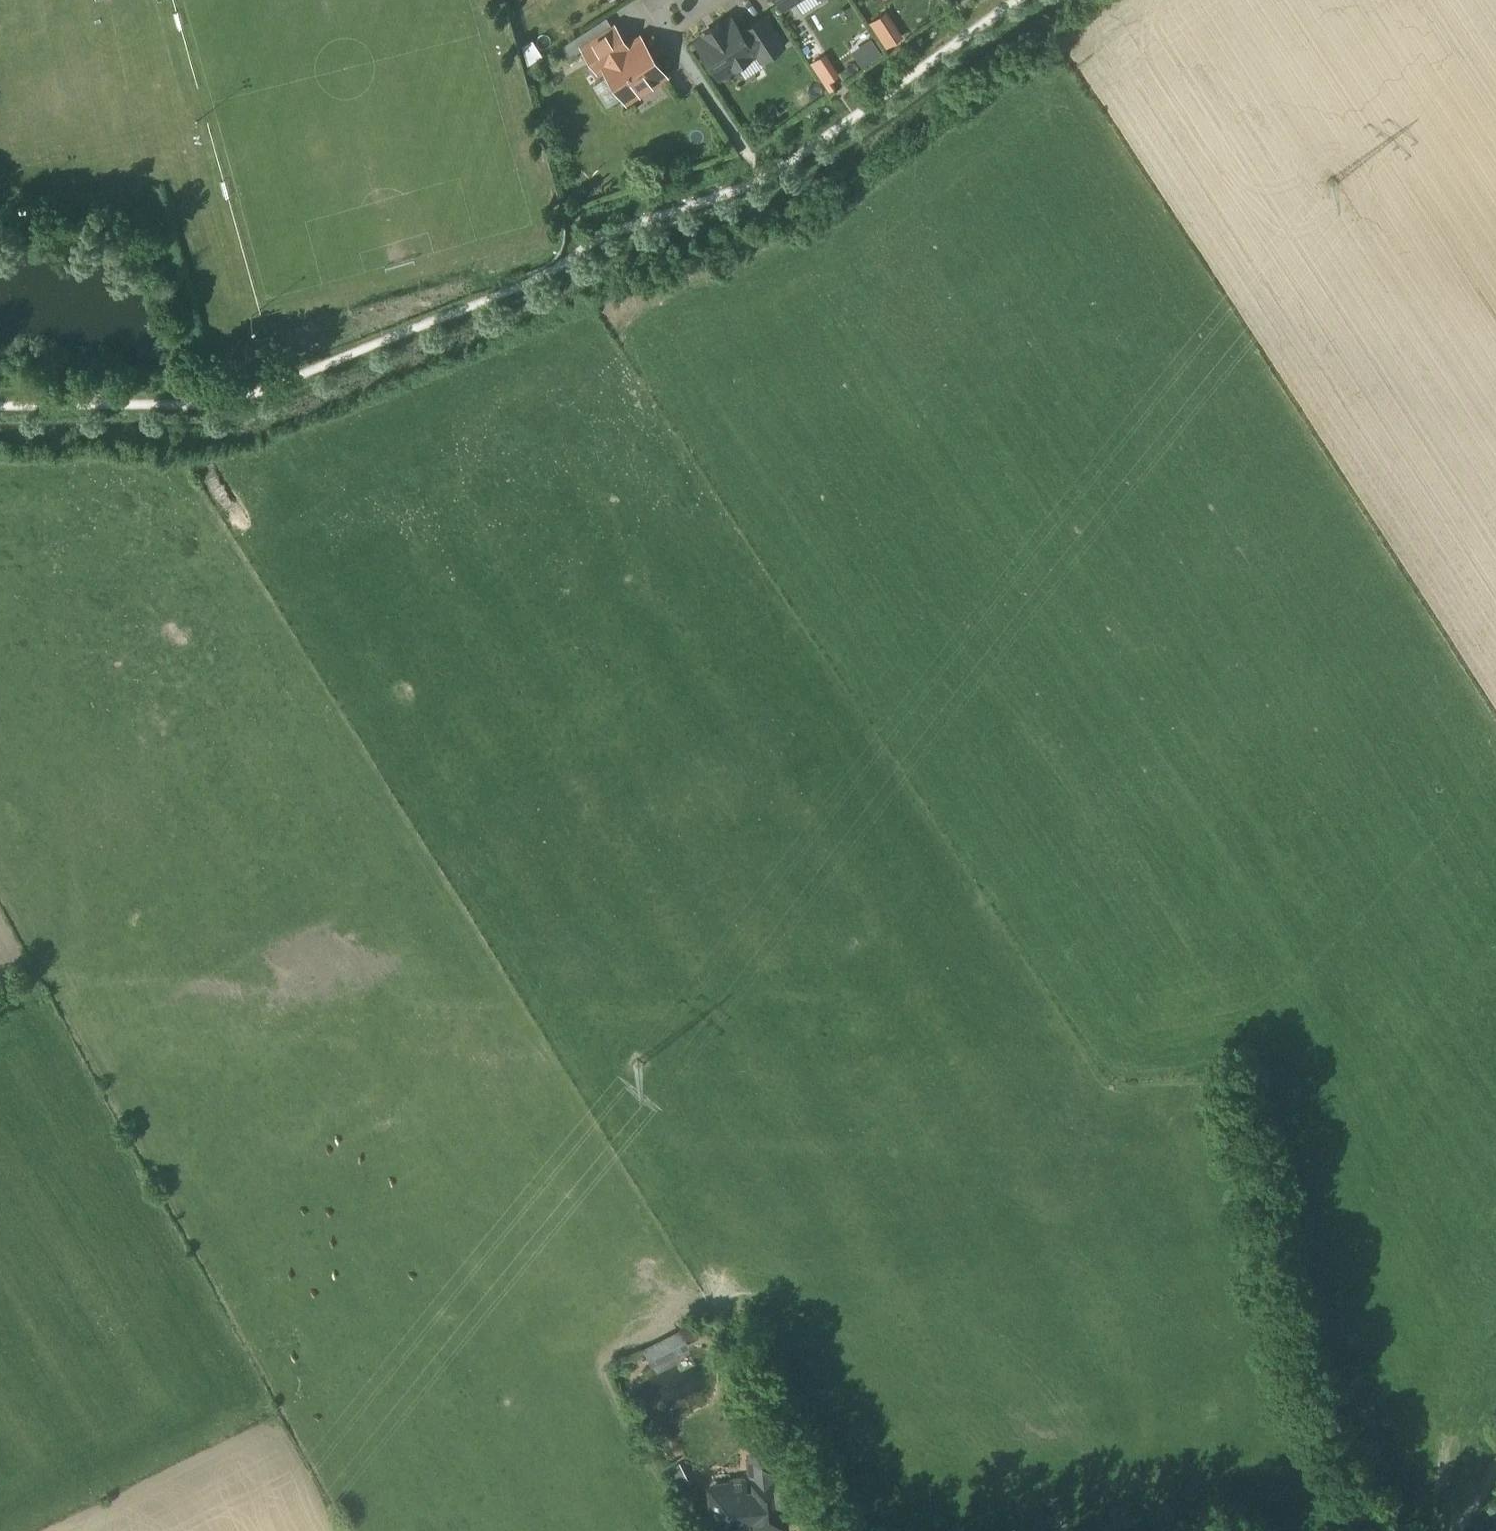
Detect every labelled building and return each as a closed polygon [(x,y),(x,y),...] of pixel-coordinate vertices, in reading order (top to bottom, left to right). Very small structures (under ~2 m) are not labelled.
[(888,8),(867,17),(879,46),(900,37),(888,8)] [(763,17),(744,29),(745,31),(747,35),(749,37),(756,48),(757,50),(762,58),(781,45),(763,17)] [(731,19),(722,25),(720,22),(704,32),(707,36),(698,41),(720,75),(736,64),(735,61),(756,48),(749,37),(747,35),(745,31),(741,34),(731,19)] [(614,28),(584,47),(583,47),(584,49),(596,67),(595,67),(596,68),(598,67),(602,64),(601,63),(616,53),(627,46),(616,28),(615,27),(613,27),(614,28)] [(663,73),(641,39),(641,38),(640,37),(639,38),(627,46),(616,53),(601,63),(602,64),(625,98),(626,99),(627,99),(627,98),(663,75),(664,74),(664,73),(663,73)] [(825,88),(840,78),(822,51),(807,61),(825,88)] [(703,1487),(704,1523),(743,1522),(744,1530),(785,1530),(784,1523),(800,1523),(798,1478),(784,1479),(783,1451),(743,1453),(744,1486),(703,1487)] [(678,1463),(665,1468),(672,1487),(685,1483),(678,1463)]
